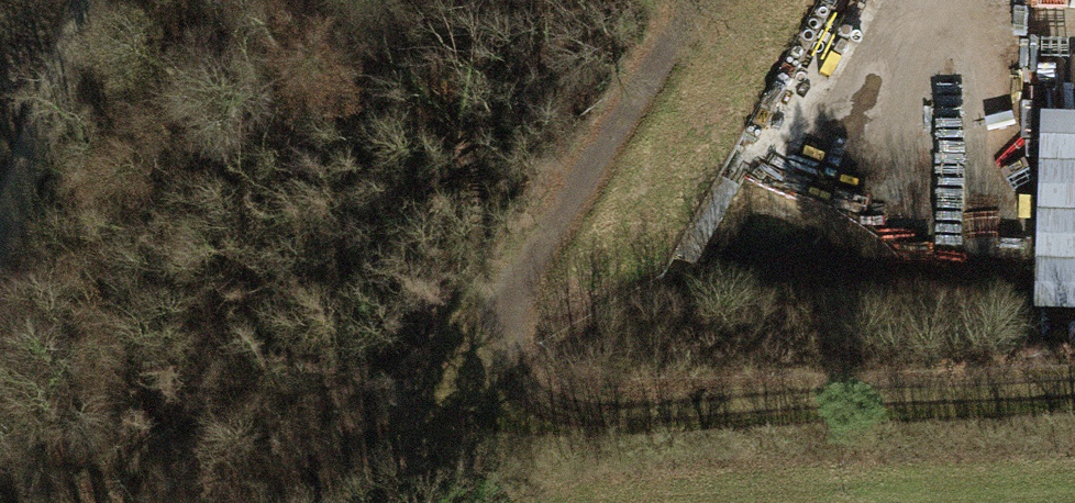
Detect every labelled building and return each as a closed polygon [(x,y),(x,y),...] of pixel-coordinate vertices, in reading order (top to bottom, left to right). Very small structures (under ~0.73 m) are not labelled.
[(1040,312),(1074,313),(1074,123),(1046,122),(1040,312)]
